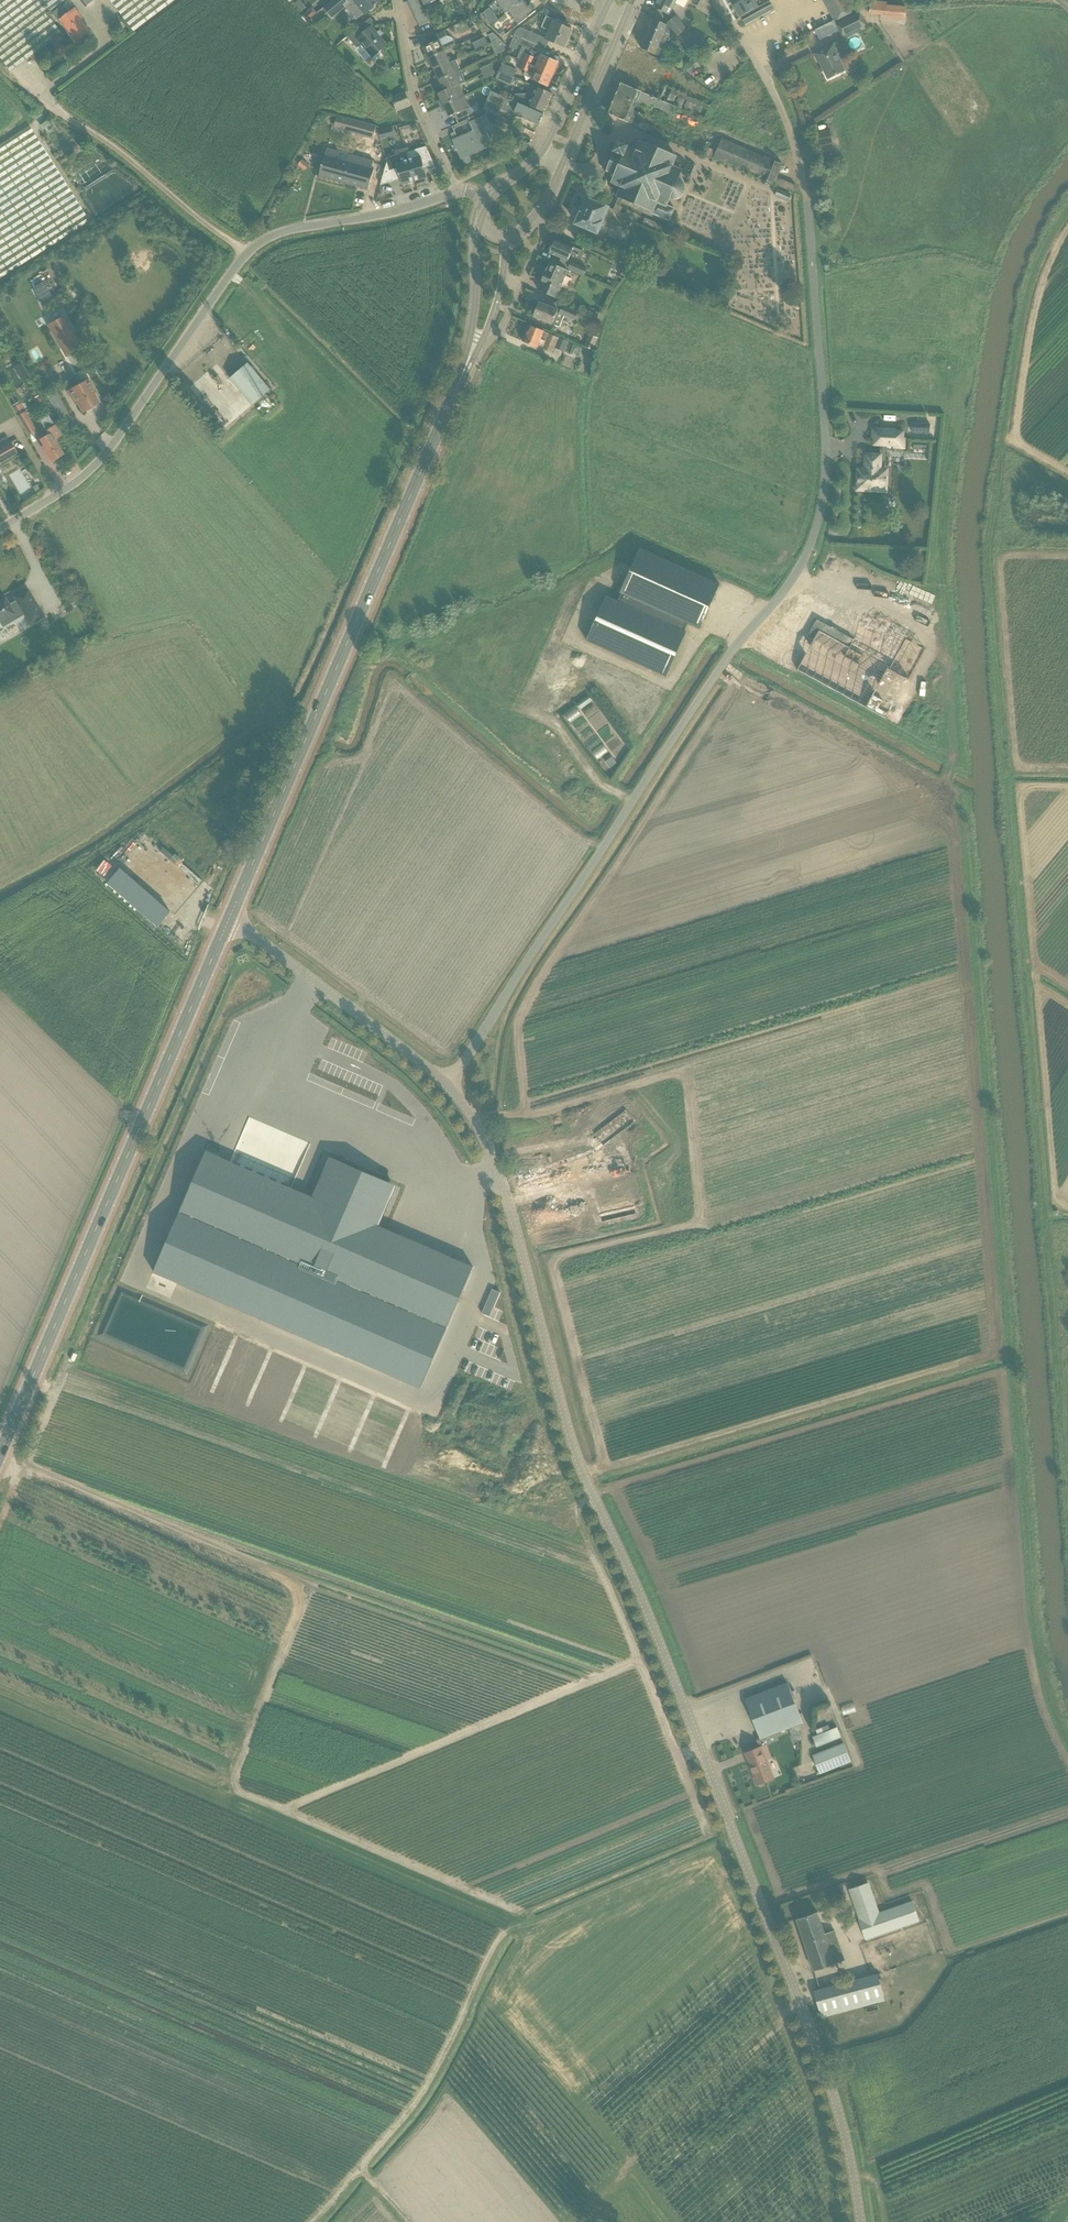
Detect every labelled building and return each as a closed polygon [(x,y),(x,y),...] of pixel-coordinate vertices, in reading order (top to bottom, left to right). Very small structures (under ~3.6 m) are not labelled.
[(174,0),(109,0),(133,31),(174,0)] [(324,8),(326,10),(331,17),(332,17),(346,6),(357,19),(365,13),(374,6),(376,4),(381,0),(380,0),(379,1),(378,0),(334,0),(324,8)] [(494,1),(505,14),(507,12),(518,25),(536,11),(531,5),(528,7),(523,0),(520,2),(519,0),(495,0),(494,1)] [(675,4),(684,8),(688,0),(658,0),(655,7),(669,15),(675,4)] [(733,7),(739,18),(757,8),(759,7),(755,0),(746,0),(733,7)] [(834,21),(851,12),(847,5),(845,0),(822,0),(834,21)] [(887,5),(887,2),(870,0),(869,14),(885,15),(885,18),(905,20),(906,7),(887,5)] [(411,8),(414,14),(425,8),(424,6),(422,2),(411,8)] [(79,44),(92,34),(81,19),(82,18),(75,8),(69,12),(64,5),(52,14),(59,21),(60,20),(79,44)] [(428,15),(425,8),(414,14),(417,20),(428,15)] [(489,9),(482,15),(486,20),(493,14),(489,9)] [(307,13),(302,17),(307,22),(312,18),(307,13)] [(865,25),(860,13),(835,25),(841,37),(865,25)] [(430,22),(432,21),(428,15),(417,20),(420,27),(430,22)] [(545,39),(555,43),(565,47),(572,30),(557,24),(559,22),(546,16),(542,27),(549,30),(545,39)] [(676,16),(667,22),(677,37),(686,30),(676,16)] [(641,49),(651,53),(659,56),(670,31),(665,29),(667,25),(654,19),(641,49)] [(479,26),(482,34),(490,30),(484,23),(479,26)] [(361,25),(353,32),(347,37),(356,48),(361,44),(372,57),(378,52),(387,45),(386,44),(387,44),(379,37),(380,37),(377,33),(376,33),(372,28),(372,27),(366,31),(361,25)] [(534,44),(538,35),(520,27),(515,31),(514,34),(534,44)] [(444,52),(444,51),(456,45),(452,38),(447,36),(444,31),(437,34),(427,39),(429,45),(424,47),(427,53),(424,55),(426,60),(444,52)] [(688,32),(684,40),(690,48),(696,36),(688,32)] [(495,41),(500,39),(493,33),(488,35),(491,43),(495,41)] [(514,34),(511,41),(522,46),(517,59),(521,60),(521,61),(553,75),(558,63),(536,53),(539,46),(534,44),(514,34)] [(487,43),(485,38),(473,43),(475,49),(487,43)] [(500,39),(495,41),(499,49),(505,46),(506,45),(500,39)] [(828,79),(838,75),(845,71),(837,54),(838,54),(834,44),(824,49),(814,54),(819,63),(820,63),(828,79)] [(434,69),(449,62),(444,52),(426,60),(429,65),(432,64),(434,69)] [(631,57),(626,67),(647,76),(651,65),(631,57)] [(449,62),(434,69),(437,75),(434,77),(436,81),(460,70),(455,59),(449,62)] [(531,79),(538,82),(548,86),(553,75),(521,61),(518,67),(533,74),(531,79)] [(514,77),(517,70),(501,63),(498,71),(514,77)] [(480,68),(483,74),(493,69),(490,64),(480,68)] [(626,67),(622,77),(642,86),(647,76),(626,67)] [(700,67),(693,79),(719,93),(727,80),(721,77),(720,79),(700,67)] [(483,74),(485,79),(495,75),(493,69),(483,74)] [(460,70),(436,81),(439,87),(442,86),(444,91),(460,85),(459,85),(465,82),(460,70)] [(511,85),(514,77),(498,71),(495,79),(511,85)] [(622,77),(618,88),(638,96),(642,86),(622,77)] [(670,81),(662,99),(673,104),(680,86),(670,81)] [(438,101),(440,106),(458,98),(459,98),(464,96),(460,85),(444,91),(438,94),(441,100),(438,101)] [(680,86),(673,104),(683,109),(691,90),(680,86)] [(545,112),(553,94),(543,90),(536,87),(528,105),(535,108),(545,112)] [(615,87),(608,103),(636,115),(643,98),(638,96),(618,88),(615,87)] [(691,90),(683,109),(694,113),(702,95),(691,90)] [(502,109),(539,125),(544,114),(491,91),(483,109),(498,116),(499,116),(502,109)] [(404,92),(392,98),(398,111),(410,106),(404,92)] [(457,120),(467,116),(471,114),(467,107),(463,109),(459,98),(458,98),(440,106),(443,112),(446,111),(449,117),(454,114),(457,120)] [(725,106),(721,116),(742,124),(746,113),(725,106)] [(480,143),(480,141),(488,138),(483,128),(489,125),(485,116),(471,123),(474,131),(454,140),(461,156),(465,164),(471,162),(468,153),(482,147),(480,143)] [(512,122),(499,116),(498,116),(495,124),(508,130),(512,122)] [(721,116),(717,127),(738,135),(742,124),(721,116)] [(327,143),(341,146),(348,121),(333,117),(327,143)] [(349,119),(345,131),(373,139),(376,126),(349,119)] [(47,120),(39,125),(44,133),(52,128),(47,120)] [(34,256),(89,221),(28,126),(0,144),(0,278),(34,256)] [(717,127),(713,138),(734,146),(738,135),(717,127)] [(821,153),(834,150),(830,130),(817,133),(821,153)] [(619,197),(617,203),(619,204),(622,198),(627,200),(627,201),(638,205),(652,210),(652,212),(651,211),(650,213),(669,220),(674,208),(666,205),(669,198),(674,199),(676,199),(680,197),(683,193),(684,191),(685,188),(685,186),(684,183),(682,181),(680,179),(678,177),(681,169),(672,166),(676,156),(661,150),(662,148),(656,146),(655,148),(640,142),(636,151),(628,147),(629,147),(619,142),(614,153),(615,153),(607,171),(612,173),(611,175),(612,177),(614,178),(612,183),(621,187),(617,196),(619,197)] [(724,143),(717,164),(781,184),(788,163),(724,143)] [(71,147),(70,150),(72,152),(75,153),(78,152),(79,149),(77,146),(74,145),(71,147)] [(414,181),(427,178),(425,172),(436,169),(432,158),(431,158),(426,147),(426,146),(415,150),(418,157),(408,160),(414,181)] [(322,165),(319,176),(342,182),(368,189),(371,179),(374,169),(371,168),(373,160),(350,154),(339,151),(327,148),(325,156),(322,165)] [(387,162),(381,185),(393,182),(390,171),(397,169),(400,180),(402,185),(414,181),(408,160),(405,148),(395,151),(396,155),(386,158),(387,162)] [(303,160),(298,165),(305,170),(309,165),(303,160)] [(827,165),(828,171),(842,169),(841,162),(827,165)] [(775,196),(788,201),(791,195),(778,189),(775,196)] [(576,224),(586,228),(596,233),(601,222),(615,228),(617,225),(624,228),(629,216),(619,212),(622,207),(619,206),(619,204),(617,203),(614,210),(586,198),(582,209),(583,210),(581,213),(580,213),(576,224)] [(663,235),(666,226),(644,217),(643,221),(659,228),(657,233),(663,235)] [(550,253),(560,258),(566,260),(569,254),(580,258),(583,251),(566,244),(556,239),(550,253)] [(566,267),(584,275),(587,268),(582,266),(569,261),(566,267)] [(568,271),(560,268),(550,263),(546,273),(545,272),(538,289),(558,298),(563,287),(561,286),(568,271)] [(631,279),(633,271),(627,269),(624,276),(631,279)] [(41,301),(50,296),(43,283),(33,289),(41,301)] [(539,302),(533,316),(560,327),(565,315),(574,319),(577,312),(563,306),(561,311),(539,302)] [(596,312),(594,318),(600,320),(603,315),(596,312)] [(62,317),(49,325),(66,356),(80,348),(62,317)] [(523,341),(533,345),(537,347),(538,346),(552,352),(554,347),(564,352),(568,342),(558,337),(529,325),(523,341)] [(590,348),(599,350),(601,338),(593,337),(590,348)] [(577,345),(573,355),(580,358),(584,348),(577,345)] [(587,363),(566,355),(563,363),(584,371),(587,363)] [(14,366),(18,373),(24,370),(20,363),(14,366)] [(248,364),(231,379),(252,404),(270,389),(248,364)] [(200,388),(212,377),(202,365),(190,377),(200,388)] [(78,374),(65,382),(69,391),(68,391),(75,403),(77,402),(83,411),(98,403),(92,393),(95,392),(88,380),(83,383),(78,374)] [(35,404),(40,401),(36,394),(31,398),(35,404)] [(35,430),(25,412),(20,403),(12,407),(18,416),(28,434),(35,430)] [(54,440),(60,436),(61,435),(55,426),(47,413),(39,419),(48,434),(40,440),(43,446),(42,447),(45,453),(51,462),(63,454),(54,440)] [(912,422),(911,431),(930,432),(930,423),(912,422)] [(896,428),(871,427),(871,438),(873,438),(872,446),(893,447),(893,448),(905,449),(906,437),(904,437),(905,430),(896,430),(896,428)] [(16,453),(10,442),(0,448),(0,462),(16,453)] [(864,472),(858,471),(857,490),(867,491),(867,489),(880,490),(882,455),(865,454),(864,472)] [(618,601),(606,596),(586,641),(666,676),(686,632),(684,631),(688,623),(700,629),(720,584),(639,548),(620,592),(622,593),(618,601)] [(2,629),(25,615),(30,624),(43,616),(27,590),(15,598),(16,600),(8,605),(4,599),(0,601),(0,626),(2,629)] [(800,674),(897,718),(928,648),(910,640),(914,630),(881,616),(878,622),(870,618),(860,639),(823,623),(800,674)] [(586,690),(564,702),(567,708),(589,695),(586,690)] [(571,716),(573,722),(584,719),(583,713),(571,716)] [(607,747),(598,755),(603,761),(612,753),(607,747)] [(609,768),(616,763),(611,756),(604,761),(609,768)] [(120,868),(107,883),(156,926),(170,911),(120,868)] [(180,1142),(126,1282),(151,1291),(157,1275),(405,1369),(452,1246),(343,1205),(357,1169),(295,1145),(282,1181),(180,1142)] [(636,1188),(600,1196),(606,1227),(643,1220),(636,1188)] [(761,1738),(771,1734),(802,1723),(787,1683),(756,1695),(745,1699),(746,1701),(750,1710),(761,1738)] [(847,1706),(847,1714),(859,1714),(859,1706),(847,1706)] [(813,1736),(817,1747),(841,1737),(837,1727),(813,1736)] [(843,1742),(812,1754),(819,1774),(851,1762),(843,1742)] [(774,1778),(767,1759),(762,1747),(761,1746),(745,1753),(757,1785),(759,1784),(761,1786),(765,1784),(765,1781),(774,1778)] [(873,1876),(876,1894),(882,1892),(879,1875),(873,1876)] [(865,1940),(919,1921),(912,1900),(879,1911),(869,1882),(848,1890),(865,1940)] [(813,1970),(844,1959),(843,1955),(834,1930),(824,1933),(818,1912),(797,1919),(813,1970)] [(814,1991),(821,2017),(885,2000),(878,1974),(814,1991)]
